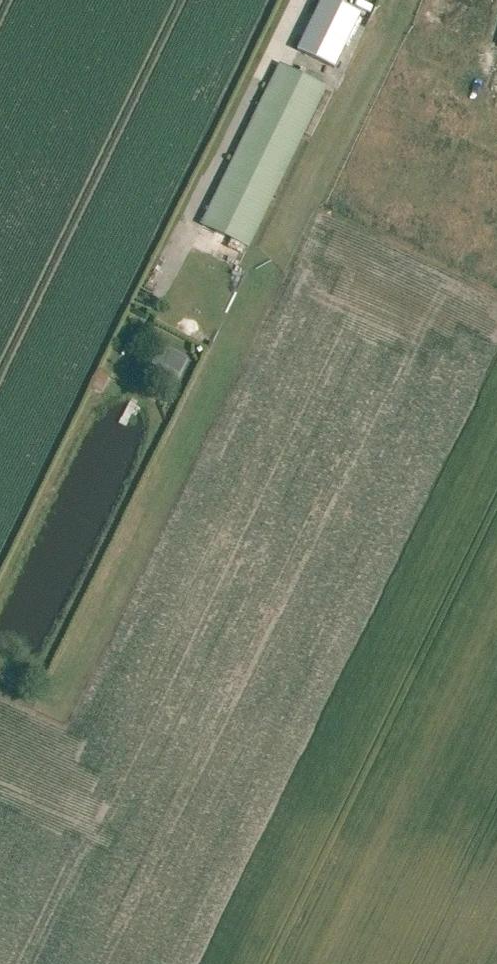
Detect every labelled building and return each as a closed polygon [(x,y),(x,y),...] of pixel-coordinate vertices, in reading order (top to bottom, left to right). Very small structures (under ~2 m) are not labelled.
[(336,0),(322,0),(297,50),(333,68),(361,13),(336,0)] [(326,86),(280,63),(203,223),(249,245),(326,86)] [(189,357),(162,344),(152,366),(179,379),(189,357)]
